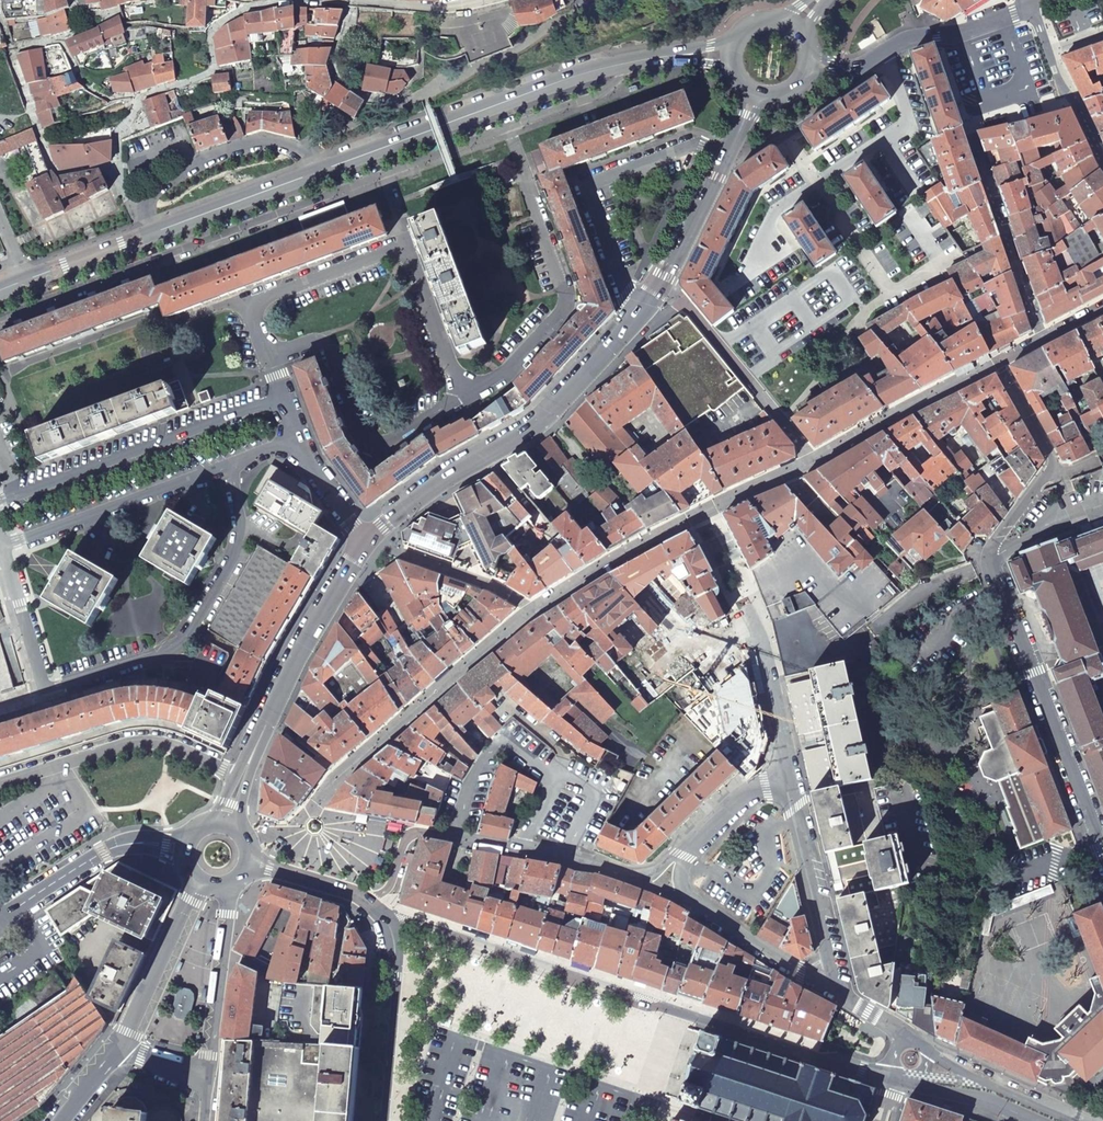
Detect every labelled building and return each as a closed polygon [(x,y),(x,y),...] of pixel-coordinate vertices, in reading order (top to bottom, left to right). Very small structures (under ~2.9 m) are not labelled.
[(64,10),(70,8),(67,0),(47,0),(48,16),(64,10)] [(118,0),(87,0),(88,5),(101,3),(103,10),(119,5),(118,0)] [(189,6),(188,31),(205,31),(205,6),(226,7),(226,0),(190,0),(189,6)] [(520,22),(539,20),(555,10),(565,5),(562,0),(512,0),(520,22)] [(963,12),(954,2),(953,0),(925,0),(921,9),(947,23),(963,12)] [(963,12),(981,0),(956,0),(954,2),(963,12)] [(279,32),(277,11),(277,7),(266,12),(245,16),(245,17),(251,58),(256,57),(252,35),(279,32)] [(293,27),(293,8),(277,11),(279,32),(293,30),(293,27)] [(306,24),(306,9),(293,8),(293,27),(304,25),(306,24)] [(317,25),(338,26),(342,11),(318,9),(317,25)] [(52,32),(49,33),(50,36),(72,31),(64,10),(48,16),(52,32)] [(251,58),(245,17),(243,18),(240,18),(229,25),(235,45),(217,50),(220,67),(251,61),(251,58)] [(88,35),(67,43),(74,57),(104,47),(103,43),(112,40),(124,37),(125,36),(123,31),(119,18),(88,35)] [(26,21),(7,24),(12,44),(29,40),(26,21)] [(305,36),(334,38),(338,26),(317,25),(306,24),(304,25),(305,36)] [(217,50),(235,45),(229,25),(223,28),(220,30),(218,32),(217,34),(216,36),(215,38),(215,41),(217,50)] [(124,37),(112,40),(114,48),(126,44),(124,37)] [(306,67),(325,66),(326,65),(333,41),(324,40),(324,43),(321,44),(322,49),(293,50),(293,56),(277,56),(277,59),(281,67),(306,67)] [(57,44),(52,45),(53,52),(57,50),(59,55),(58,55),(66,72),(71,69),(63,48),(62,46),(60,45),(59,44),(57,44)] [(1084,102),(1102,98),(1102,45),(1063,59),(1063,60),(1084,102)] [(28,84),(46,80),(41,49),(17,54),(28,84)] [(925,94),(947,87),(934,49),(913,55),(912,56),(925,94)] [(390,52),(379,51),(377,64),(406,68),(406,61),(389,59),(390,52)] [(126,67),(128,74),(133,93),(158,85),(154,67),(153,64),(147,65),(146,60),(126,67)] [(174,63),(154,67),(158,85),(175,79),(174,63)] [(391,71),(369,65),(364,92),(385,94),(390,72),(391,71)] [(323,100),(331,86),(325,66),(306,67),(308,90),(315,95),(312,101),(309,109),(318,109),(323,100)] [(404,72),(390,72),(385,94),(395,96),(409,81),(404,72)] [(63,77),(52,79),(54,89),(56,97),(57,97),(84,88),(77,83),(73,73),(63,77)] [(128,74),(111,79),(115,92),(133,93),(128,74)] [(230,92),(229,74),(212,77),(214,94),(230,92)] [(31,93),(54,89),(52,79),(46,80),(28,84),(31,93)] [(323,100),(339,110),(350,93),(334,81),(331,86),(323,100)] [(842,104),(855,124),(889,100),(876,81),(842,104)] [(925,94),(940,137),(961,127),(947,87),(925,94)] [(37,111),(44,128),(54,124),(50,109),(61,106),(57,97),(56,97),(54,89),(31,93),(33,100),(35,100),(38,111),(37,111)] [(180,106),(173,91),(169,92),(172,101),(167,108),(161,95),(142,101),(153,124),(155,127),(184,116),(188,115),(180,106)] [(339,110),(355,119),(364,103),(350,93),(339,110)] [(636,112),(646,139),(695,121),(685,94),(680,96),(636,112)] [(1084,102),(1092,119),(1102,116),(1102,98),(1084,102)] [(841,103),(801,130),(815,150),(855,124),(842,104),(841,103)] [(262,130),(295,139),(289,111),(281,112),(247,113),(248,135),(262,130)] [(1064,151),(1085,142),(1071,111),(1049,117),(1013,127),(1010,128),(1021,162),(1024,168),(1036,162),(1041,161),(1037,147),(1061,142),(1064,151)] [(589,130),(600,157),(646,139),(636,112),(631,114),(593,128),(589,130)] [(231,113),(219,116),(220,117),(228,141),(244,136),(239,126),(231,113)] [(199,152),(228,141),(220,117),(197,126),(192,114),(188,115),(184,116),(199,152)] [(1092,119),(1100,136),(1102,135),(1102,116),(1092,119)] [(997,129),(1009,126),(1006,118),(983,124),(986,132),(997,129)] [(1004,167),(1021,162),(1010,128),(1009,126),(997,129),(986,132),(979,134),(985,152),(987,152),(989,158),(1001,155),(1004,167)] [(964,137),(961,127),(940,137),(928,144),(917,151),(933,175),(936,173),(933,168),(939,165),(945,185),(941,187),(940,184),(938,185),(922,196),(929,207),(948,193),(949,196),(980,183),(964,137)] [(108,190),(98,171),(59,179),(53,172),(49,174),(32,128),(9,139),(14,149),(26,144),(37,172),(25,177),(35,198),(47,221),(108,190)] [(551,173),(561,172),(600,157),(589,130),(541,147),(550,171),(551,173)] [(8,139),(0,142),(0,155),(13,150),(8,139)] [(1053,156),(1062,175),(1092,156),(1085,142),(1064,151),(1053,156)] [(111,146),(111,143),(92,147),(92,146),(86,147),(62,147),(49,148),(55,164),(59,170),(71,169),(71,168),(90,164),(91,167),(110,161),(111,146)] [(735,175),(753,193),(788,169),(775,149),(774,150),(773,150),(772,150),(735,175)] [(1070,193),(1098,169),(1092,156),(1062,175),(1070,193)] [(994,170),(1000,189),(1023,180),(1019,170),(1023,168),(1024,168),(1021,162),(1004,167),(994,170)] [(1030,188),(1044,182),(1036,162),(1024,168),(1023,168),(1026,179),(1030,188)] [(863,166),(844,178),(877,226),(896,213),(863,166)] [(1066,239),(1092,219),(1102,214),(1102,176),(1098,169),(1070,193),(1077,204),(1066,211),(1059,200),(1048,208),(1056,217),(1061,214),(1066,239)] [(554,215),(575,208),(564,178),(561,172),(551,173),(540,177),(543,186),(554,215)] [(715,217),(735,227),(753,193),(735,175),(715,217)] [(1011,218),(1030,211),(1024,194),(1031,192),(1030,188),(1026,179),(1023,180),(1000,189),(1011,218)] [(1030,188),(1031,192),(1033,199),(1036,198),(1040,207),(1036,208),(1038,215),(1048,208),(1059,200),(1060,200),(1047,181),(1044,182),(1030,188)] [(948,193),(929,207),(945,231),(959,221),(969,215),(988,206),(980,183),(949,196),(948,193)] [(332,224),(350,218),(344,205),(300,221),(304,235),(332,224)] [(803,206),(784,219),(810,258),(816,266),(835,254),(803,206)] [(988,206),(969,215),(971,219),(967,221),(971,231),(976,230),(982,245),(999,236),(988,206)] [(350,218),(332,224),(343,252),(387,235),(377,208),(350,218)] [(571,262),(592,254),(575,208),(554,215),(571,262)] [(1048,208),(1038,215),(1036,208),(1030,211),(1011,218),(1025,261),(1046,254),(1061,243),(1066,239),(1061,214),(1056,217),(1048,208)] [(1092,219),(1066,239),(1061,243),(1080,273),(1082,272),(1102,261),(1102,244),(1096,248),(1088,235),(1097,229),(1102,239),(1102,214),(1092,219)] [(439,216),(412,226),(428,269),(455,259),(439,216)] [(697,253),(718,264),(735,227),(715,217),(697,253)] [(959,221),(945,231),(962,255),(975,248),(959,221)] [(304,235),(288,241),(298,268),(343,252),(332,224),(304,235)] [(997,279),(1011,272),(999,236),(982,245),(984,249),(986,252),(968,261),(973,271),(983,286),(986,285),(985,284),(996,277),(997,279)] [(288,241),(244,257),(254,285),(298,268),(288,241)] [(1080,273),(1061,243),(1046,254),(1025,261),(1024,261),(1036,297),(1080,273)] [(683,285),(709,281),(718,264),(697,253),(683,281),(683,283),(683,285)] [(585,299),(606,292),(592,254),(571,262),(585,299)] [(244,257),(200,273),(211,301),(254,285),(244,257)] [(471,301),(455,259),(428,269),(444,311),(471,301)] [(947,272),(952,282),(973,271),(968,261),(965,263),(947,272)] [(1084,305),(1102,295),(1102,261),(1082,272),(1089,288),(1078,294),(1084,305)] [(983,286),(973,271),(952,282),(965,308),(989,354),(1031,331),(1023,312),(999,319),(987,325),(985,321),(983,322),(973,299),(987,291),(983,286)] [(988,293),(1013,278),(1011,272),(997,279),(998,282),(988,288),(986,285),(983,286),(987,291),(988,293)] [(1078,294),(1089,288),(1082,272),(1080,273),(1036,297),(1047,324),(1084,305),(1078,294)] [(163,287),(155,290),(161,304),(166,318),(173,315),(211,301),(200,273),(163,287)] [(999,319),(1023,312),(1024,312),(1013,278),(988,293),(999,319)] [(124,289),(114,293),(124,318),(161,304),(155,290),(151,279),(130,287),(128,281),(122,284),(124,289)] [(685,290),(714,325),(733,310),(709,281),(683,285),(684,287),(685,290)] [(903,307),(916,325),(931,317),(951,308),(954,314),(965,308),(952,282),(910,303),(903,307)] [(560,337),(576,352),(613,312),(606,292),(585,299),(588,307),(560,337)] [(90,302),(74,308),(83,333),(124,318),(114,293),(97,299),(94,294),(88,296),(90,302)] [(471,301),(444,311),(460,354),(486,344),(471,301)] [(903,307),(893,313),(879,321),(866,328),(870,333),(921,389),(953,372),(920,330),(916,325),(903,307)] [(49,317),(32,323),(42,348),(83,333),(74,308),(56,314),(54,309),(47,311),(49,317)] [(920,330),(953,372),(989,354),(965,308),(954,314),(955,314),(961,326),(966,324),(970,330),(944,347),(937,337),(942,334),(934,322),(920,330)] [(942,335),(942,334),(937,337),(944,347),(970,330),(966,324),(961,326),(955,314),(953,315),(961,328),(966,325),(969,330),(944,346),(939,337),(942,335)] [(920,330),(934,322),(931,317),(916,325),(920,330)] [(4,362),(42,348),(32,323),(23,326),(20,321),(14,324),(16,329),(0,335),(0,350),(4,362)] [(1077,333),(1090,361),(1102,355),(1102,358),(1102,331),(1099,322),(1077,333)] [(860,383),(884,409),(921,389),(870,333),(859,341),(871,360),(878,357),(891,377),(874,387),(869,378),(860,383)] [(1077,333),(1044,351),(1055,369),(1059,367),(1069,385),(1076,382),(1074,379),(1094,369),(1090,361),(1077,333)] [(532,366),(548,381),(576,352),(560,337),(532,366)] [(1069,412),(1076,408),(1069,395),(1055,369),(1044,351),(1010,368),(1034,410),(1037,415),(1046,411),(1054,424),(1070,414),(1069,412)] [(633,354),(632,353),(626,359),(632,367),(623,374),(588,401),(629,452),(678,512),(722,489),(710,466),(701,453),(684,427),(633,354)] [(316,360),(294,368),(310,413),(333,405),(316,360)] [(514,386),(525,406),(527,405),(526,404),(548,381),(532,366),(514,386)] [(1005,461),(1024,490),(1035,475),(1045,462),(1023,424),(1003,388),(996,375),(977,384),(1019,451),(1005,461)] [(809,409),(793,421),(815,448),(884,409),(860,383),(856,379),(808,406),(807,407),(809,409)] [(1069,395),(1076,408),(1079,415),(1102,404),(1102,389),(1102,388),(1099,379),(1069,395)] [(166,385),(118,403),(128,430),(192,407),(182,380),(166,385)] [(977,384),(959,394),(975,416),(983,410),(988,419),(980,425),(1000,453),(1005,461),(1019,451),(977,384)] [(478,433),(525,406),(516,389),(473,421),(478,433)] [(210,390),(201,393),(204,403),(213,399),(210,390)] [(959,394),(913,417),(957,471),(970,487),(999,524),(1008,513),(1005,509),(980,477),(978,478),(977,476),(988,468),(982,461),(973,468),(962,454),(957,457),(943,440),(963,425),(986,458),(992,455),(994,458),(1000,453),(980,425),(975,416),(959,394)] [(614,464),(618,461),(618,460),(619,459),(619,460),(629,452),(588,401),(566,423),(606,470),(614,464)] [(118,403),(81,416),(91,444),(128,430),(118,403)] [(1080,416),(1088,434),(1091,432),(1087,424),(1102,416),(1102,418),(1102,404),(1079,415),(1080,416)] [(346,440),(333,405),(310,413),(324,450),(346,440)] [(1046,411),(1037,415),(1049,435),(1072,421),(1080,416),(1079,415),(1076,408),(1069,412),(1070,414),(1054,424),(1046,411)] [(767,425),(701,453),(710,466),(722,489),(795,457),(793,447),(763,410),(759,414),(767,425)] [(81,416),(30,435),(40,462),(91,444),(81,416)] [(957,471),(913,417),(884,433),(935,491),(938,496),(940,497),(945,492),(939,485),(957,471)] [(436,457),(478,433),(473,421),(466,425),(463,421),(440,432),(438,430),(435,430),(425,437),(436,457)] [(1072,421),(1049,435),(1064,462),(1071,463),(1088,454),(1072,421)] [(904,487),(919,505),(935,491),(884,433),(866,444),(883,463),(891,472),(899,465),(908,475),(906,477),(907,479),(909,477),(912,480),(904,487)] [(537,447),(538,448),(553,470),(562,463),(565,467),(569,463),(567,461),(567,460),(550,436),(537,447)] [(425,437),(389,463),(403,481),(436,457),(425,437)] [(346,440),(324,450),(353,490),(372,476),(346,440)] [(851,506),(864,520),(872,529),(881,522),(854,490),(860,483),(864,487),(868,483),(879,495),(888,488),(874,471),(883,463),(866,444),(818,471),(851,506)] [(587,494),(583,489),(579,484),(565,467),(562,463),(553,470),(538,448),(529,456),(554,487),(554,488),(562,482),(578,502),(587,494)] [(642,497),(627,508),(629,511),(632,508),(647,528),(678,512),(629,452),(619,460),(619,459),(618,460),(618,461),(614,464),(642,497)] [(534,504),(554,488),(554,487),(529,456),(527,454),(503,467),(534,504)] [(1024,490),(1005,461),(1000,465),(1006,475),(1000,480),(1012,494),(1017,500),(1024,490)] [(372,476),(353,490),(367,508),(403,481),(389,463),(372,476)] [(316,526),(324,513),(313,507),(309,493),(307,492),(305,489),(305,486),(271,465),(255,492),(262,496),(255,506),(308,538),(316,526)] [(1090,472),(1095,484),(1102,480),(1102,468),(1102,467),(1090,472)] [(818,471),(803,478),(830,506),(841,496),(818,471)] [(482,481),(483,483),(521,525),(530,517),(493,474),(482,481)] [(586,478),(579,484),(583,489),(591,483),(586,478)] [(787,551),(752,570),(766,605),(768,604),(774,619),(771,620),(785,677),(812,670),(845,663),(860,659),(876,641),(869,633),(863,625),(874,616),(902,593),(876,565),(859,545),(863,541),(842,520),(837,514),(830,506),(803,478),(793,483),(787,486),(758,497),(748,502),(782,544),(787,551)] [(423,518),(404,533),(404,542),(411,544),(410,547),(451,562),(452,558),(456,560),(458,553),(465,549),(470,546),(484,573),(496,578),(500,570),(505,560),(509,554),(508,554),(514,547),(507,537),(521,525),(483,483),(459,495),(455,496),(463,513),(457,516),(452,519),(432,513),(429,521),(423,518)] [(603,513),(610,507),(620,500),(605,484),(596,489),(591,483),(583,489),(587,494),(603,512),(603,513)] [(962,523),(975,539),(976,538),(978,537),(980,537),(982,536),(984,536),(986,537),(987,538),(989,539),(999,524),(970,487),(966,490),(972,497),(966,503),(974,513),(964,522),(960,517),(958,519),(962,523)] [(1017,500),(1012,494),(1009,497),(1014,504),(1017,500)] [(938,496),(924,510),(928,515),(933,510),(943,501),(940,497),(938,496)] [(613,520),(625,541),(647,528),(632,508),(629,511),(627,508),(620,500),(610,507),(617,518),(613,520)] [(782,544),(748,502),(723,515),(751,571),(752,570),(787,551),(782,544)] [(842,520),(863,541),(907,590),(918,578),(898,557),(893,563),(884,552),(863,529),(862,531),(858,526),(864,520),(851,506),(844,512),(842,510),(837,514),(842,520)] [(602,513),(608,523),(613,520),(617,518),(610,507),(603,513),(603,512),(602,513)] [(898,556),(934,522),(928,515),(924,510),(923,509),(886,544),(898,556)] [(934,522),(945,533),(950,529),(933,510),(928,515),(934,522)] [(190,523),(171,513),(144,559),(189,586),(217,539),(199,528),(190,523)] [(553,525),(561,534),(586,564),(606,551),(590,531),(585,535),(567,514),(559,521),(557,519),(555,520),(551,516),(547,519),(551,526),(553,525)] [(190,523),(199,528),(203,523),(193,517),(190,523)] [(507,537),(514,547),(518,552),(541,533),(540,532),(541,532),(538,529),(539,527),(530,517),(521,525),(507,537)] [(586,527),(590,531),(606,551),(625,541),(613,520),(608,523),(597,530),(593,522),(596,520),(594,518),(586,523),(587,525),(586,527)] [(898,556),(898,557),(911,545),(924,559),(949,539),(948,537),(945,533),(934,522),(898,556)] [(948,537),(949,539),(962,554),(964,555),(975,539),(962,523),(948,537)] [(316,581),(339,540),(316,526),(308,538),(291,566),(316,581)] [(1088,532),(1058,544),(1056,540),(1020,554),(1022,559),(1009,564),(1020,594),(1030,591),(1035,593),(1061,661),(1060,668),(1051,670),(1084,753),(1083,754),(1102,806),(1102,700),(1095,679),(1102,676),(1102,635),(1078,571),(1102,561),(1102,527),(1088,532)] [(702,608),(713,622),(725,616),(712,592),(720,588),(711,572),(712,571),(700,547),(698,548),(690,532),(664,546),(681,582),(702,608)] [(559,550),(556,553),(573,572),(586,564),(561,534),(552,541),(559,550)] [(529,548),(520,555),(546,589),(573,572),(556,553),(542,536),(533,544),(542,555),(533,561),(531,559),(536,555),(529,548)] [(258,545),(208,630),(239,648),(238,650),(241,651),(291,566),(258,545)] [(681,582),(664,546),(634,561),(648,578),(687,619),(702,608),(681,582)] [(500,570),(496,578),(508,582),(507,584),(531,598),(546,589),(520,555),(518,552),(514,547),(508,554),(509,554),(520,568),(516,572),(500,570)] [(117,580),(74,553),(46,600),(91,626),(117,580)] [(426,613),(420,603),(415,595),(398,561),(381,573),(409,626),(413,624),(412,623),(426,613)] [(400,561),(398,561),(415,595),(420,603),(430,598),(431,601),(439,599),(440,583),(441,576),(400,561)] [(628,595),(648,578),(634,561),(610,575),(628,595)] [(316,581),(291,566),(241,651),(220,695),(247,707),(261,677),(266,666),(295,616),(313,585),(316,581)] [(610,575),(573,598),(583,612),(585,611),(624,656),(632,649),(619,636),(616,638),(611,632),(634,611),(639,618),(637,620),(650,634),(658,627),(628,595),(610,575)] [(470,586),(441,576),(440,583),(439,599),(439,605),(441,607),(448,601),(454,607),(457,605),(466,592),(470,586)] [(351,602),(346,612),(364,635),(376,623),(383,635),(397,658),(421,690),(433,679),(416,660),(411,652),(398,631),(391,635),(376,615),(376,614),(369,605),(373,601),(363,586),(357,592),(351,602)] [(484,591),(470,586),(466,592),(477,601),(484,591)] [(484,591),(477,601),(477,602),(489,609),(497,598),(490,594),(484,591)] [(424,643),(447,667),(475,644),(454,621),(447,614),(441,607),(439,605),(439,599),(431,601),(430,598),(420,603),(426,613),(412,623),(413,624),(418,633),(439,618),(445,627),(429,639),(427,635),(421,639),(424,643)] [(515,608),(497,598),(489,609),(487,610),(500,621),(515,608)] [(568,621),(585,635),(598,642),(615,663),(624,656),(585,611),(583,612),(573,598),(558,607),(568,621)] [(441,607),(447,614),(454,607),(448,601),(441,607)] [(480,620),(490,631),(500,621),(487,610),(489,609),(477,602),(469,609),(468,608),(463,612),(457,605),(454,607),(457,610),(472,627),(480,620)] [(558,607),(544,616),(556,629),(555,630),(559,635),(565,640),(571,647),(576,642),(577,642),(585,635),(568,621),(558,607)] [(386,609),(376,614),(376,615),(391,635),(398,631),(399,630),(386,609)] [(454,621),(475,644),(490,631),(480,620),(472,627),(457,610),(455,612),(459,616),(454,621)] [(365,644),(368,647),(383,635),(376,623),(364,635),(346,612),(340,622),(357,641),(360,638),(365,644)] [(531,624),(495,655),(520,682),(552,710),(589,740),(599,746),(605,735),(597,727),(596,727),(573,705),(579,700),(580,699),(574,693),(587,681),(582,675),(596,662),(586,652),(577,642),(576,642),(571,647),(565,640),(557,647),(551,641),(559,635),(555,630),(556,629),(544,616),(531,624)] [(336,628),(311,670),(367,737),(398,710),(358,649),(352,641),(338,624),(336,628)] [(225,651),(205,639),(183,681),(196,686),(204,689),(217,694),(223,682),(216,679),(227,657),(227,655),(227,653),(225,651)] [(884,651),(876,641),(860,659),(868,669),(884,651)] [(616,665),(615,663),(598,642),(586,652),(596,662),(606,673),(616,665)] [(424,643),(411,652),(416,660),(433,679),(447,667),(424,643)] [(358,649),(398,710),(407,702),(387,673),(379,661),(368,647),(365,644),(358,649)] [(458,683),(459,685),(483,708),(489,702),(495,696),(489,689),(493,685),(497,682),(502,685),(508,693),(508,694),(541,722),(543,720),(552,710),(520,682),(495,655),(494,654),(477,667),(458,683)] [(640,694),(639,695),(647,705),(694,668),(682,654),(637,690),(640,694)] [(387,673),(407,702),(421,690),(397,658),(392,661),(396,667),(387,673)] [(845,663),(812,670),(814,679),(825,729),(828,745),(838,787),(839,787),(871,780),(866,754),(869,753),(867,745),(864,745),(853,696),(855,696),(854,686),(854,684),(850,685),(845,663)] [(301,734),(335,763),(351,750),(367,737),(311,670),(308,675),(299,696),(289,717),(286,722),(301,734)] [(183,681),(174,680),(160,678),(157,678),(144,677),(138,677),(128,678),(122,679),(48,702),(35,706),(0,717),(0,769),(132,728),(142,727),(155,728),(165,730),(176,733),(183,736),(204,689),(196,686),(183,681)] [(825,729),(814,679),(792,683),(804,733),(825,729)] [(614,711),(587,681),(574,693),(580,699),(579,700),(602,722),(614,711)] [(459,685),(435,706),(467,744),(472,739),(465,731),(464,731),(461,727),(476,714),(483,708),(459,685)] [(204,689),(183,736),(224,754),(247,707),(220,695),(217,694),(204,689)] [(1017,692),(992,703),(994,711),(980,717),(992,749),(983,752),(979,764),(983,777),(996,782),(1019,773),(1045,840),(1070,829),(1061,806),(1017,692)] [(647,705),(639,695),(631,702),(640,712),(648,706),(647,705)] [(483,708),(490,714),(495,709),(489,702),(483,708)] [(453,743),(474,759),(477,755),(467,744),(435,706),(426,714),(441,730),(453,743)] [(483,708),(476,714),(483,720),(477,726),(489,737),(501,726),(489,714),(490,714),(483,708)] [(552,710),(543,720),(563,736),(577,746),(599,760),(605,749),(599,746),(589,740),(552,710)] [(411,728),(445,753),(448,748),(443,744),(436,741),(439,737),(436,735),(441,730),(426,714),(411,728)] [(712,739),(730,758),(739,749),(739,748),(749,739),(731,721),(730,722),(728,720),(727,719),(725,720),(722,723),(721,724),(721,725),(722,726),(724,728),(712,739)] [(411,728),(390,746),(422,761),(423,759),(428,762),(461,780),(468,768),(459,761),(455,768),(447,763),(441,759),(445,753),(411,728)] [(280,735),(326,771),(335,763),(301,734),(297,739),(294,737),(293,738),(283,730),(280,735)] [(269,759),(314,788),(326,771),(280,735),(269,759)] [(838,787),(828,745),(807,750),(817,792),(838,787)] [(376,758),(393,768),(410,776),(406,782),(426,791),(428,785),(413,778),(415,775),(422,761),(390,746),(376,758)] [(607,825),(596,846),(635,863),(638,864),(640,864),(642,863),(645,861),(737,770),(719,751),(708,762),(709,762),(704,767),(703,766),(699,770),(700,771),(695,776),(694,775),(675,794),(675,795),(671,799),(670,798),(665,803),(666,804),(661,809),(636,832),(627,833),(607,825)] [(404,786),(406,782),(410,776),(393,768),(376,758),(362,769),(394,786),(401,789),(404,786)] [(269,759),(263,778),(301,805),(314,788),(269,759)] [(428,762),(423,759),(422,761),(415,775),(420,777),(420,776),(422,776),(424,771),(423,770),(428,762)] [(537,783),(502,766),(492,785),(478,834),(508,839),(509,837),(514,821),(504,818),(513,786),(532,794),(537,783)] [(371,802),(368,815),(392,819),(416,823),(426,791),(406,782),(404,786),(410,787),(405,800),(377,795),(382,789),(393,792),(394,786),(362,769),(347,782),(357,788),(353,797),(361,797),(361,799),(371,802)] [(301,805),(263,778),(259,814),(280,821),(285,822),(301,805)] [(347,782),(328,808),(357,813),(361,799),(361,797),(353,797),(357,788),(347,782)] [(426,791),(416,823),(425,825),(433,826),(443,792),(428,785),(426,791)] [(888,786),(874,789),(886,838),(897,835),(900,834),(888,786)] [(811,793),(826,852),(853,846),(839,787),(838,787),(817,792),(811,793)] [(361,799),(357,813),(368,815),(371,802),(361,799)] [(886,838),(864,843),(864,844),(875,891),(875,892),(903,884),(908,883),(897,835),(886,838)] [(487,894),(503,895),(504,889),(490,883),(496,854),(472,850),(470,847),(465,846),(461,866),(471,868),(468,886),(472,886),(469,891),(458,888),(458,887),(455,886),(455,887),(440,882),(453,844),(421,838),(412,868),(401,903),(417,908),(471,926),(478,929),(487,894)] [(875,891),(864,844),(853,846),(826,852),(837,901),(865,894),(865,893),(875,891)] [(520,892),(528,860),(509,857),(507,864),(513,865),(506,889),(520,892)] [(552,899),(561,867),(559,866),(531,861),(528,860),(520,892),(537,897),(536,899),(538,899),(537,902),(540,903),(537,914),(516,906),(508,939),(523,944),(538,949),(552,899)] [(110,879),(95,913),(152,940),(175,895),(172,889),(121,865),(115,866),(106,873),(110,879)] [(568,895),(575,871),(571,870),(561,867),(552,899),(557,900),(559,892),(568,895)] [(588,901),(595,875),(575,871),(568,895),(566,902),(557,900),(552,899),(538,949),(552,953),(560,927),(564,910),(578,914),(584,916),(588,901)] [(68,898),(48,912),(63,935),(95,913),(110,879),(106,873),(98,878),(68,898)] [(636,907),(641,890),(621,882),(595,875),(588,901),(602,905),(605,897),(636,907)] [(792,920),(805,916),(795,877),(758,934),(781,948),(793,926),(792,920)] [(283,982),(307,896),(269,884),(234,950),(254,960),(282,907),(293,912),(288,927),(282,933),(273,962),(266,978),(273,980),(283,982)] [(869,910),(879,948),(896,944),(903,884),(875,892),(879,907),(869,910)] [(987,906),(980,934),(984,935),(990,911),(1052,889),(1050,884),(1019,895),(987,906)] [(516,906),(520,892),(506,889),(504,889),(503,895),(493,934),(508,939),(516,906)] [(647,922),(648,920),(656,896),(641,890),(636,907),(632,924),(640,926),(642,920),(647,922)] [(493,934),(503,895),(487,894),(478,929),(493,934)] [(877,953),(879,952),(879,948),(869,910),(865,894),(837,901),(851,959),(854,958),(861,989),(863,992),(872,997),(871,999),(888,1008),(890,1004),(893,975),(894,963),(881,966),(877,953)] [(323,900),(307,896),(283,982),(296,984),(307,984),(308,979),(298,979),(303,956),(310,957),(314,935),(313,931),(316,931),(323,900)] [(682,936),(688,918),(689,913),(670,901),(656,896),(648,920),(668,937),(674,931),(682,936)] [(341,906),(323,900),(316,931),(317,932),(309,972),(329,977),(339,919),(342,918),(346,915),(341,906)] [(612,908),(602,905),(588,901),(584,916),(583,919),(598,924),(601,910),(611,913),(612,908)] [(955,1046),(1035,1081),(1037,1077),(1045,1081),(1067,1076),(1070,1075),(1076,1070),(1082,1077),(1086,1080),(1102,1064),(1102,913),(1100,904),(1074,915),(1098,976),(1089,980),(1095,994),(1090,1011),(1087,1013),(1079,1005),(1055,1028),(1062,1037),(1059,1040),(1042,1044),(1029,1038),(1025,1046),(962,1018),(955,1046)] [(619,910),(612,908),(611,913),(610,914),(617,916),(618,910),(619,910)] [(583,919),(584,916),(578,914),(577,919),(575,918),(567,924),(566,929),(560,927),(552,953),(572,960),(581,926),(583,919)] [(617,975),(629,934),(613,929),(617,916),(610,914),(608,925),(607,927),(605,934),(596,968),(617,975)] [(781,948),(801,960),(813,952),(805,916),(792,920),(793,926),(781,948)] [(697,948),(705,928),(696,922),(688,918),(682,936),(680,942),(697,948)] [(366,949),(350,922),(340,986),(363,988),(366,949)] [(639,951),(655,955),(661,936),(646,924),(644,932),(639,951)] [(596,968),(605,934),(581,926),(572,960),(596,968)] [(639,951),(644,932),(630,928),(629,934),(617,975),(631,979),(639,951)] [(690,999),(703,1003),(716,971),(718,964),(719,961),(727,942),(716,935),(705,928),(697,948),(688,970),(678,995),(690,999)] [(149,948),(124,936),(121,943),(119,942),(91,997),(119,1011),(149,948)] [(752,967),(754,958),(727,942),(719,961),(734,968),(742,971),(740,975),(749,979),(752,967)] [(646,984),(653,963),(655,955),(639,951),(631,979),(646,984)] [(777,981),(779,974),(754,958),(752,967),(777,981)] [(733,971),(734,968),(719,961),(718,964),(733,971)] [(258,972),(239,963),(230,983),(222,1039),(227,1039),(249,1040),(250,1034),(261,1036),(262,1028),(251,1026),(258,972)] [(662,990),(668,969),(653,963),(646,984),(662,990)] [(666,991),(678,995),(688,970),(674,965),(672,970),(666,991)] [(666,991),(672,970),(668,969),(662,990),(666,991)] [(740,1007),(747,983),(716,971),(703,1003),(738,1015),(740,1007)] [(972,973),(964,971),(961,988),(968,989),(972,973)] [(931,991),(929,979),(926,979),(926,974),(915,973),(913,977),(893,975),(890,1004),(888,1008),(936,1037),(933,1006),(924,1007),(923,992),(931,991)] [(792,1016),(802,989),(791,981),(784,998),(778,995),(786,978),(779,974),(777,981),(773,989),(766,999),(759,1022),(788,1031),(792,1016)] [(766,999),(773,989),(748,980),(747,983),(740,1007),(738,1015),(759,1022),(766,999)] [(91,999),(80,984),(0,1038),(0,1120),(20,1120),(25,1117),(29,1120),(33,1120),(41,1106),(103,1033),(107,1026),(107,1023),(91,999)] [(318,985),(315,985),(312,1024),(319,1034),(324,1034),(323,1045),(358,1047),(363,988),(340,986),(318,985)] [(186,989),(181,991),(179,995),(175,1008),(176,1012),(178,1015),(183,1016),(186,1015),(188,1012),(192,999),(192,994),(190,990),(186,989)] [(837,1006),(802,989),(792,1016),(788,1031),(821,1042),(822,1040),(833,1015),(834,1013),(837,1006)] [(964,1003),(931,996),(933,1006),(936,1037),(955,1046),(962,1018),(964,1003)] [(119,1011),(91,997),(91,999),(107,1023),(111,1025),(119,1011)] [(702,1031),(691,1065),(679,1102),(681,1103),(682,1102),(685,1103),(685,1104),(689,1106),(691,1105),(693,1106),(693,1107),(696,1108),(698,1108),(712,1112),(711,1113),(714,1114),(714,1113),(728,1118),(727,1119),(730,1119),(730,1118),(738,1120),(864,1120),(865,1116),(869,1116),(869,1113),(867,1114),(875,1088),(836,1075),(836,1074),(833,1073),(833,1074),(804,1065),(805,1063),(802,1062),(801,1064),(797,1062),(798,1061),(791,1059),(791,1060),(787,1059),(787,1058),(785,1058),(771,1054),(771,1053),(769,1052),(768,1053),(755,1048),(752,1047),(738,1043),(738,1042),(736,1042),(722,1038),(722,1037),(720,1037),(720,1036),(718,1035),(718,1036),(715,1035),(714,1034),(710,1032),(709,1033),(706,1032),(706,1031),(703,1030),(703,1031),(702,1031)] [(220,1120),(247,1120),(253,1040),(249,1040),(227,1039),(220,1120)] [(247,1120),(295,1120),(301,1043),(274,1042),(274,1041),(253,1040),(247,1120)] [(358,1047),(323,1045),(301,1043),(295,1120),(351,1120),(358,1047)] [(112,1108),(147,1112),(145,1108),(143,1104),(139,1101),(136,1099),(132,1098),(128,1098),(123,1099),(120,1100),(117,1102),(114,1105),(112,1108)] [(908,1098),(900,1120),(961,1120),(963,1116),(926,1104),(908,1098)] [(112,1108),(111,1120),(146,1120),(147,1112),(112,1108)]
